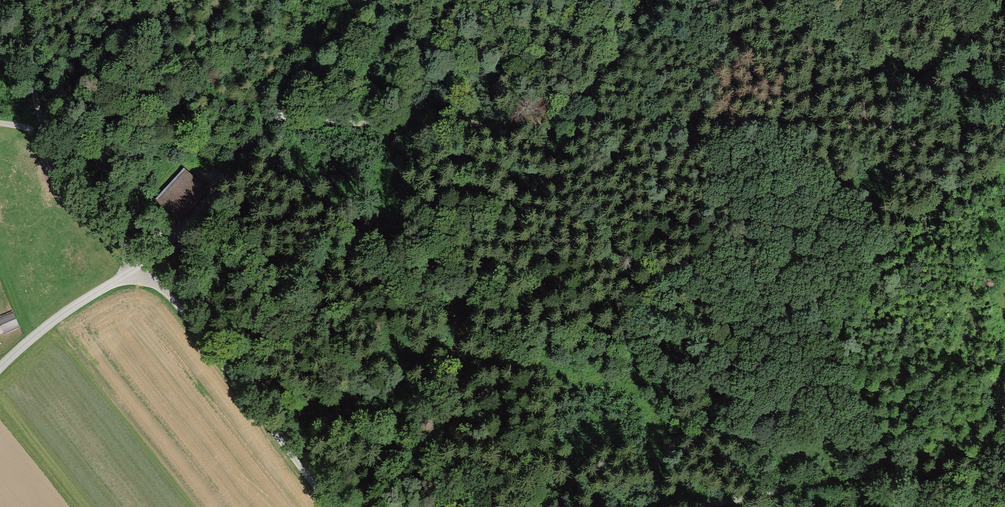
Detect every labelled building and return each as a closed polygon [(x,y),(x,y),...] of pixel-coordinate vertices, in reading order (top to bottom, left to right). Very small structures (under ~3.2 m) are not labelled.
[(182,168),(150,202),(174,225),(207,190),(182,168)]
